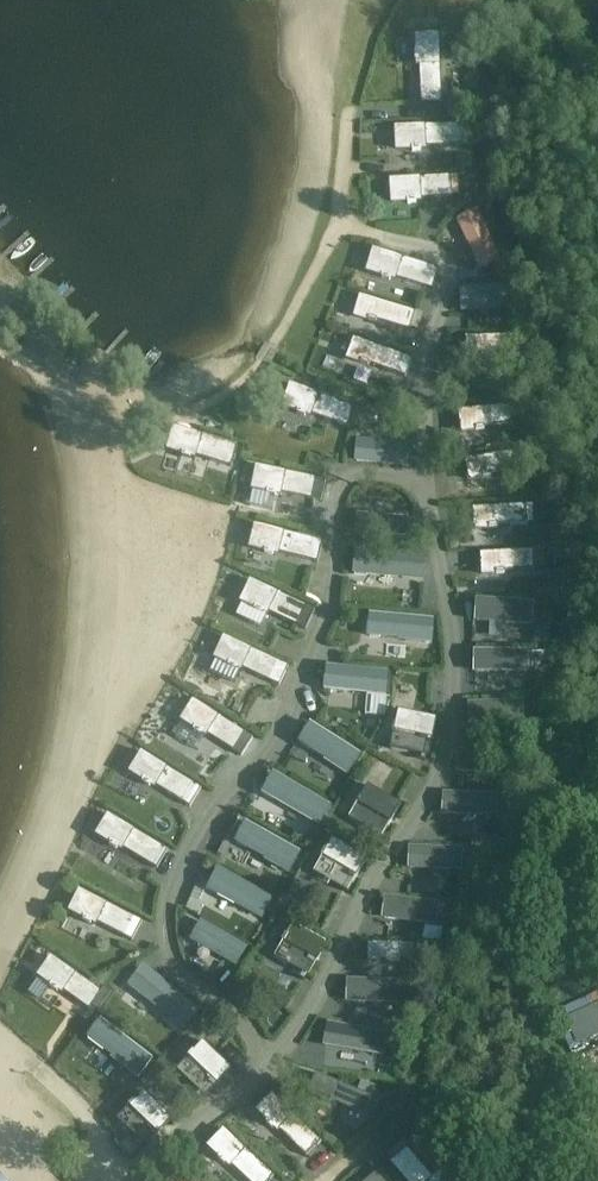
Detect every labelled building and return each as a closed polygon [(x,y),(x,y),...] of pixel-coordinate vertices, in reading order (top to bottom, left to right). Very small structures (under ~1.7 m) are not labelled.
[(415,52),(415,60),(418,60),(418,65),(419,65),(420,97),(442,96),(439,35),(417,36),(417,52),(415,52)] [(461,94),(445,95),(446,117),(463,116),(461,94)] [(425,148),(425,147),(457,145),(456,124),(395,126),(396,149),(412,148),(412,151),(420,150),(420,148),(425,148)] [(420,200),(420,199),(452,197),(451,175),(391,179),(392,202),(407,201),(407,203),(416,203),(416,200),(420,200)] [(476,213),(459,222),(480,267),(497,259),(476,213)] [(390,278),(394,279),(395,278),(425,287),(432,266),(374,249),(367,271),(382,275),(381,277),(389,280),(390,278)] [(515,307),(514,287),(464,290),(465,309),(515,307)] [(359,298),(353,315),(414,333),(419,316),(359,298)] [(490,357),(490,355),(520,353),(519,334),(466,336),(467,358),(490,357)] [(369,368),(370,365),(374,367),(375,366),(405,377),(412,357),(356,336),(348,357),(362,363),(361,365),(369,368)] [(290,384),(283,406),(297,411),(297,413),(304,416),(305,414),(310,415),(310,414),(348,426),(354,407),(290,384)] [(484,429),(484,427),(513,424),(511,405),(459,411),(461,432),(484,429)] [(174,427),(168,448),(182,453),(182,455),(190,458),(190,455),(195,457),(195,456),(230,466),(236,446),(174,427)] [(371,441),(357,439),(355,454),(356,454),(356,460),(408,465),(410,446),(371,442),(371,441)] [(520,470),(517,451),(464,459),(468,480),(491,477),(490,475),(520,470)] [(257,466),(252,488),(267,491),(267,494),(275,495),(275,493),(280,494),(280,493),(311,499),(321,501),(326,480),(316,478),(257,466)] [(497,526),(527,524),(526,505),(473,508),(474,529),(497,528),(497,526)] [(354,514),(352,533),(403,537),(404,518),(354,514)] [(255,524),(250,546),(265,550),(264,553),(272,555),(273,552),(277,553),(278,552),(309,560),(317,562),(323,542),(314,539),(255,524)] [(534,570),(533,551),(480,554),(481,575),(504,574),(504,572),(534,570)] [(355,561),(354,574),(367,575),(367,572),(424,578),(426,558),(359,552),(358,562),(355,561)] [(251,580),(241,601),(255,607),(254,609),(262,613),(263,611),(267,613),(267,612),(296,625),(306,629),(315,610),(306,606),(251,580)] [(478,601),(477,620),(527,623),(528,604),(478,601)] [(369,623),(368,633),(371,637),(381,637),(383,636),(407,638),(407,641),(433,643),(435,619),(371,614),(371,622),(369,623)] [(225,636),(215,657),(229,664),(228,666),(236,669),(237,667),(241,669),(241,668),(280,685),(287,666),(225,636)] [(506,671),(526,671),(526,652),(475,652),(475,671),(506,671)] [(340,691),(340,689),(389,693),(390,672),(331,667),(330,676),(328,676),(327,690),(340,691)] [(194,700),(181,719),(194,727),(193,729),(200,734),(202,732),(205,734),(206,733),(242,755),(253,737),(194,700)] [(520,721),(520,702),(470,703),(470,723),(520,721)] [(393,732),(389,749),(428,757),(436,719),(397,711),(394,723),(393,723),(391,731),(393,732)] [(334,760),(332,763),(349,773),(362,753),(313,723),(309,730),(306,730),(301,738),(302,743),(310,748),(313,747),(334,760)] [(510,753),(460,751),(459,770),(509,773),(510,753)] [(142,752),(130,771),(143,779),(142,781),(149,786),(150,784),(154,786),(155,785),(190,806),(200,788),(142,752)] [(263,793),(275,799),(276,798),(318,821),(328,803),(276,774),(272,782),(270,781),(263,793)] [(355,803),(346,819),(381,839),(400,805),(366,785),(359,796),(358,795),(353,802),(355,803)] [(493,796),(443,793),(442,813),(492,815),(493,796)] [(109,814),(97,834),(110,842),(109,844),(116,848),(117,846),(121,848),(122,847),(157,868),(167,850),(109,814)] [(238,843),(246,848),(249,847),(270,859),(269,862),(286,871),(298,850),(248,822),(244,829),(241,830),(237,838),(238,843)] [(332,839),(326,850),(324,849),(320,856),(322,857),(313,873),(348,892),(367,858),(332,839)] [(460,850),(410,848),(409,867),(460,869),(460,850)] [(220,893),(262,916),(272,898),(220,870),(216,877),(214,877),(208,888),(220,895),(220,893)] [(80,890),(70,910),(84,917),(82,919),(90,923),(91,921),(95,923),(96,922),(133,941),(142,921),(80,890)] [(386,898),(384,917),(433,923),(436,904),(386,898)] [(205,946),(237,965),(246,948),(203,923),(200,928),(198,927),(191,940),(204,947),(205,946)] [(285,933),(281,941),(283,942),(274,957),(309,977),(328,943),(293,923),(287,934),(285,933)] [(411,961),(411,947),(368,945),(368,960),(411,961)] [(53,957),(38,978),(64,996),(66,994),(91,1009),(103,992),(53,957)] [(145,970),(139,978),(137,976),(129,986),(139,994),(140,992),(179,1023),(191,1007),(145,970)] [(349,981),(348,1000),(398,1002),(399,982),(349,981)] [(94,1027),(88,1034),(89,1039),(97,1045),(99,1045),(114,1055),(112,1058),(139,1078),(153,1059),(101,1020),(97,1026),(94,1027)] [(384,1055),(387,1035),(328,1024),(325,1044),(384,1055)] [(192,1049),(186,1056),(188,1057),(176,1070),(204,1097),(231,1069),(202,1041),(194,1051),(192,1049)] [(353,1067),(357,1084),(405,1073),(401,1056),(353,1067)] [(315,1074),(307,1093),(330,1103),(331,1102),(366,1117),(373,1099),(315,1074)] [(143,1091),(134,1101),(133,1099),(127,1105),(129,1107),(116,1119),(145,1147),(172,1119),(143,1091)] [(272,1094),(256,1111),(267,1121),(265,1123),(272,1129),(273,1127),(277,1131),(278,1129),(307,1157),(321,1142),(272,1094)] [(208,1146),(219,1157),(217,1158),(224,1165),(225,1163),(229,1166),(230,1164),(248,1180),(269,1180),(273,1176),(223,1130),(208,1146)] [(389,1164),(404,1180),(454,1180),(443,1168),(431,1178),(407,1149),(389,1164)] [(171,1180),(194,1180),(181,1169),(171,1180)]
